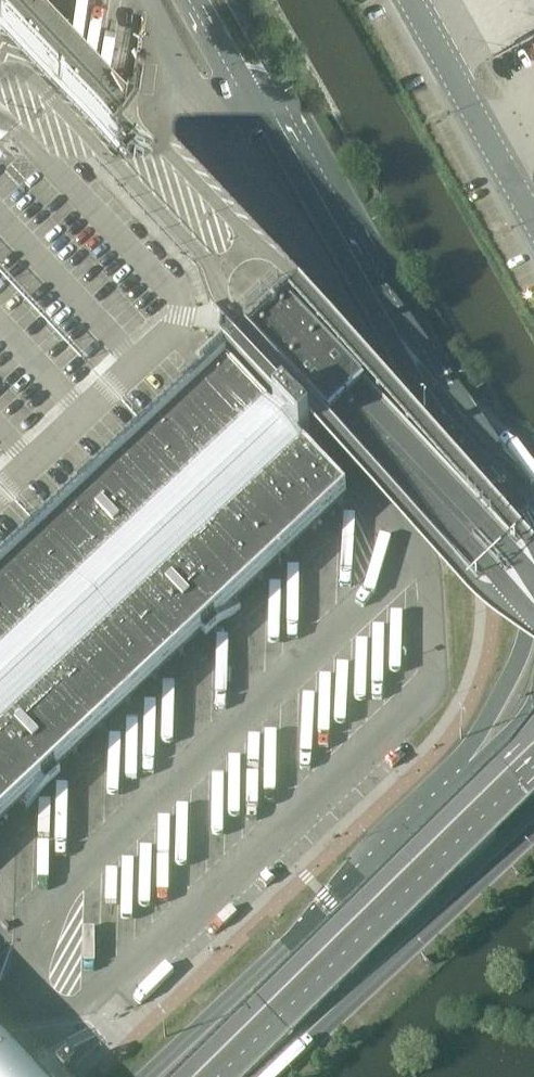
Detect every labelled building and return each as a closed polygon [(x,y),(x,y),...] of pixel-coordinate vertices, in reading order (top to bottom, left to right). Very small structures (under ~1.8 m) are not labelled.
[(22,804),(26,810),(47,789),(61,776),(56,771),(201,635),(206,640),(220,626),(215,622),(346,499),(340,469),(311,437),(321,426),(318,320),(300,300),(113,101),(129,85),(128,75),(58,0),(0,0),(0,824),(22,804)] [(31,1071),(0,1038),(0,1076),(36,1076),(31,1071)]
